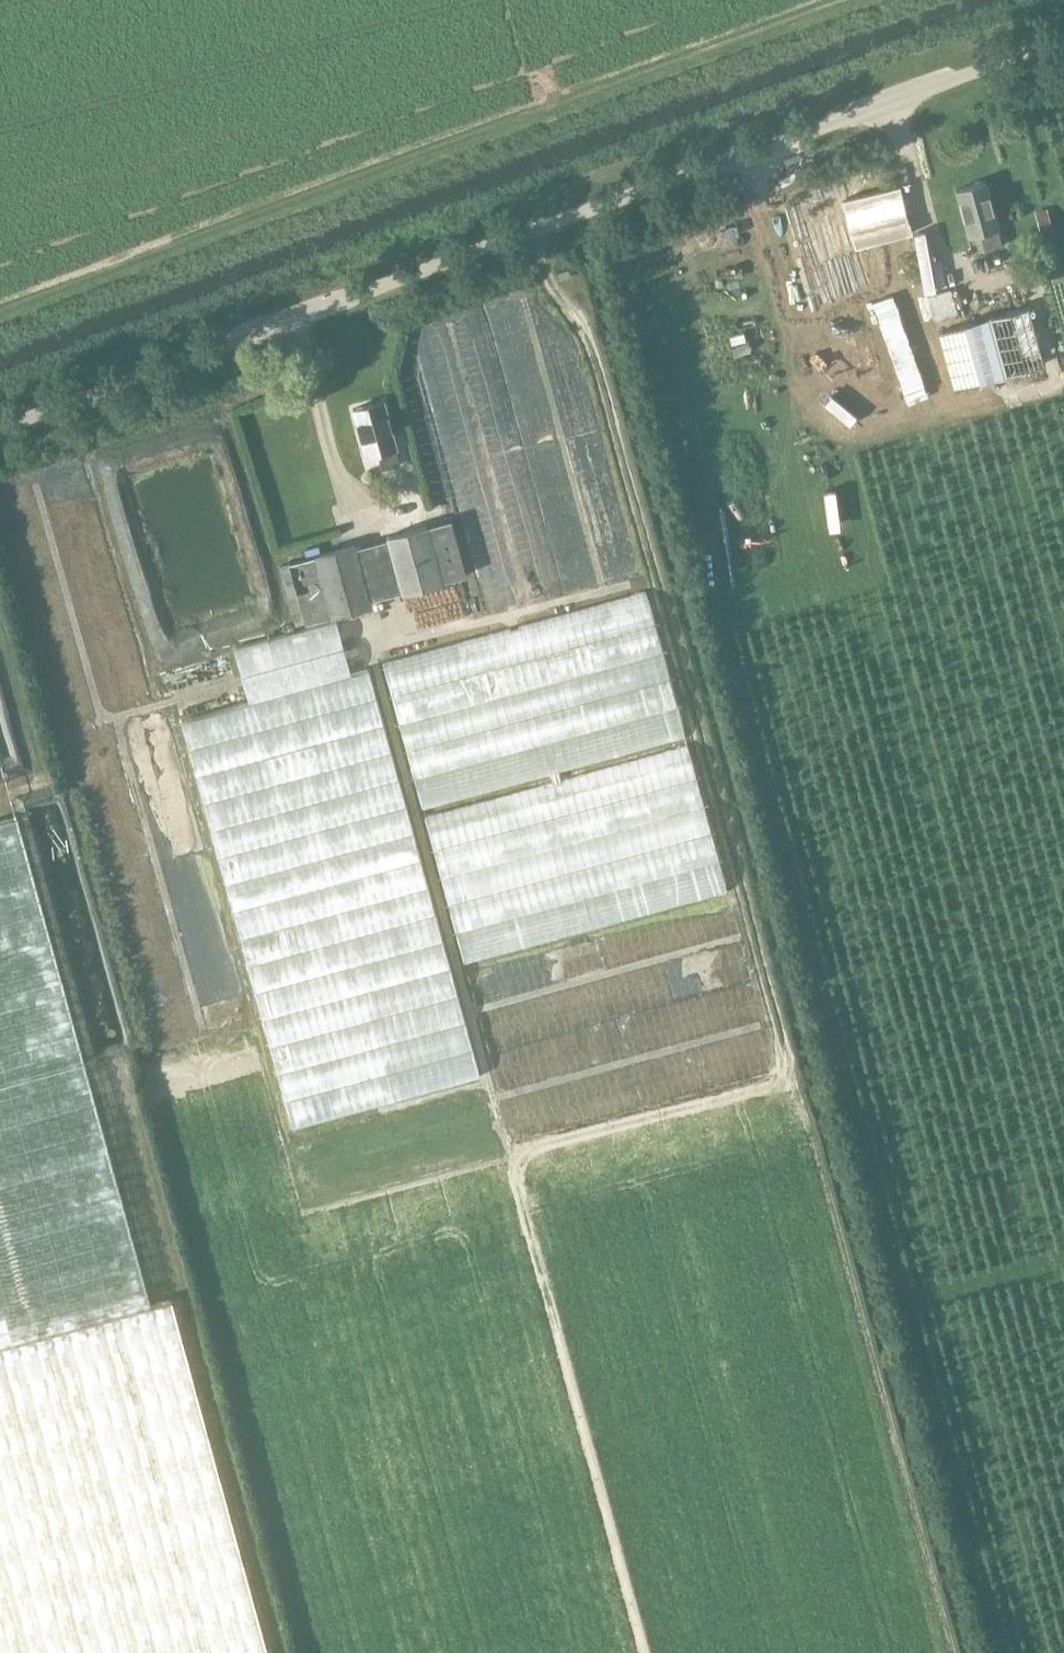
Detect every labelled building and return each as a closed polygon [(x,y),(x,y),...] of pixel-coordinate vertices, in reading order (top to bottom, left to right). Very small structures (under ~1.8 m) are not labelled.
[(983,250),(1001,246),(996,229),(997,229),(984,181),(954,189),(967,237),(978,234),(983,250)] [(841,253),(827,259),(838,286),(852,280),(841,253)] [(558,279),(569,275),(567,269),(556,273),(558,279)] [(933,320),(956,313),(950,289),(926,295),(933,320)] [(951,389),(1003,375),(1043,364),(1028,307),(936,332),(951,389)] [(827,388),(820,396),(844,415),(850,407),(827,388)] [(382,401),(352,409),(365,456),(377,453),(381,470),(399,465),(394,448),(395,448),(382,401)] [(314,556),(288,563),(304,623),(330,616),(370,605),(368,600),(400,592),(401,594),(441,584),(441,583),(465,576),(450,521),(426,527),(426,526),(386,537),(386,540),(355,548),(354,545),(314,556)] [(646,591),(383,663),(421,805),(685,733),(646,591)] [(180,720),(292,1126),(479,1075),(367,670),(349,674),(335,620),(233,648),(247,702),(180,720)] [(687,745),(424,817),(463,959),(726,887),(687,745)] [(150,1304),(17,817),(0,822),(0,1345),(150,1304)] [(516,1055),(491,1057),(492,1075),(504,1074),(505,1082),(523,1081),(522,1064),(517,1064),(516,1055)] [(170,1299),(150,1305),(150,1304),(0,1345),(0,1652),(267,1652),(170,1299)]
